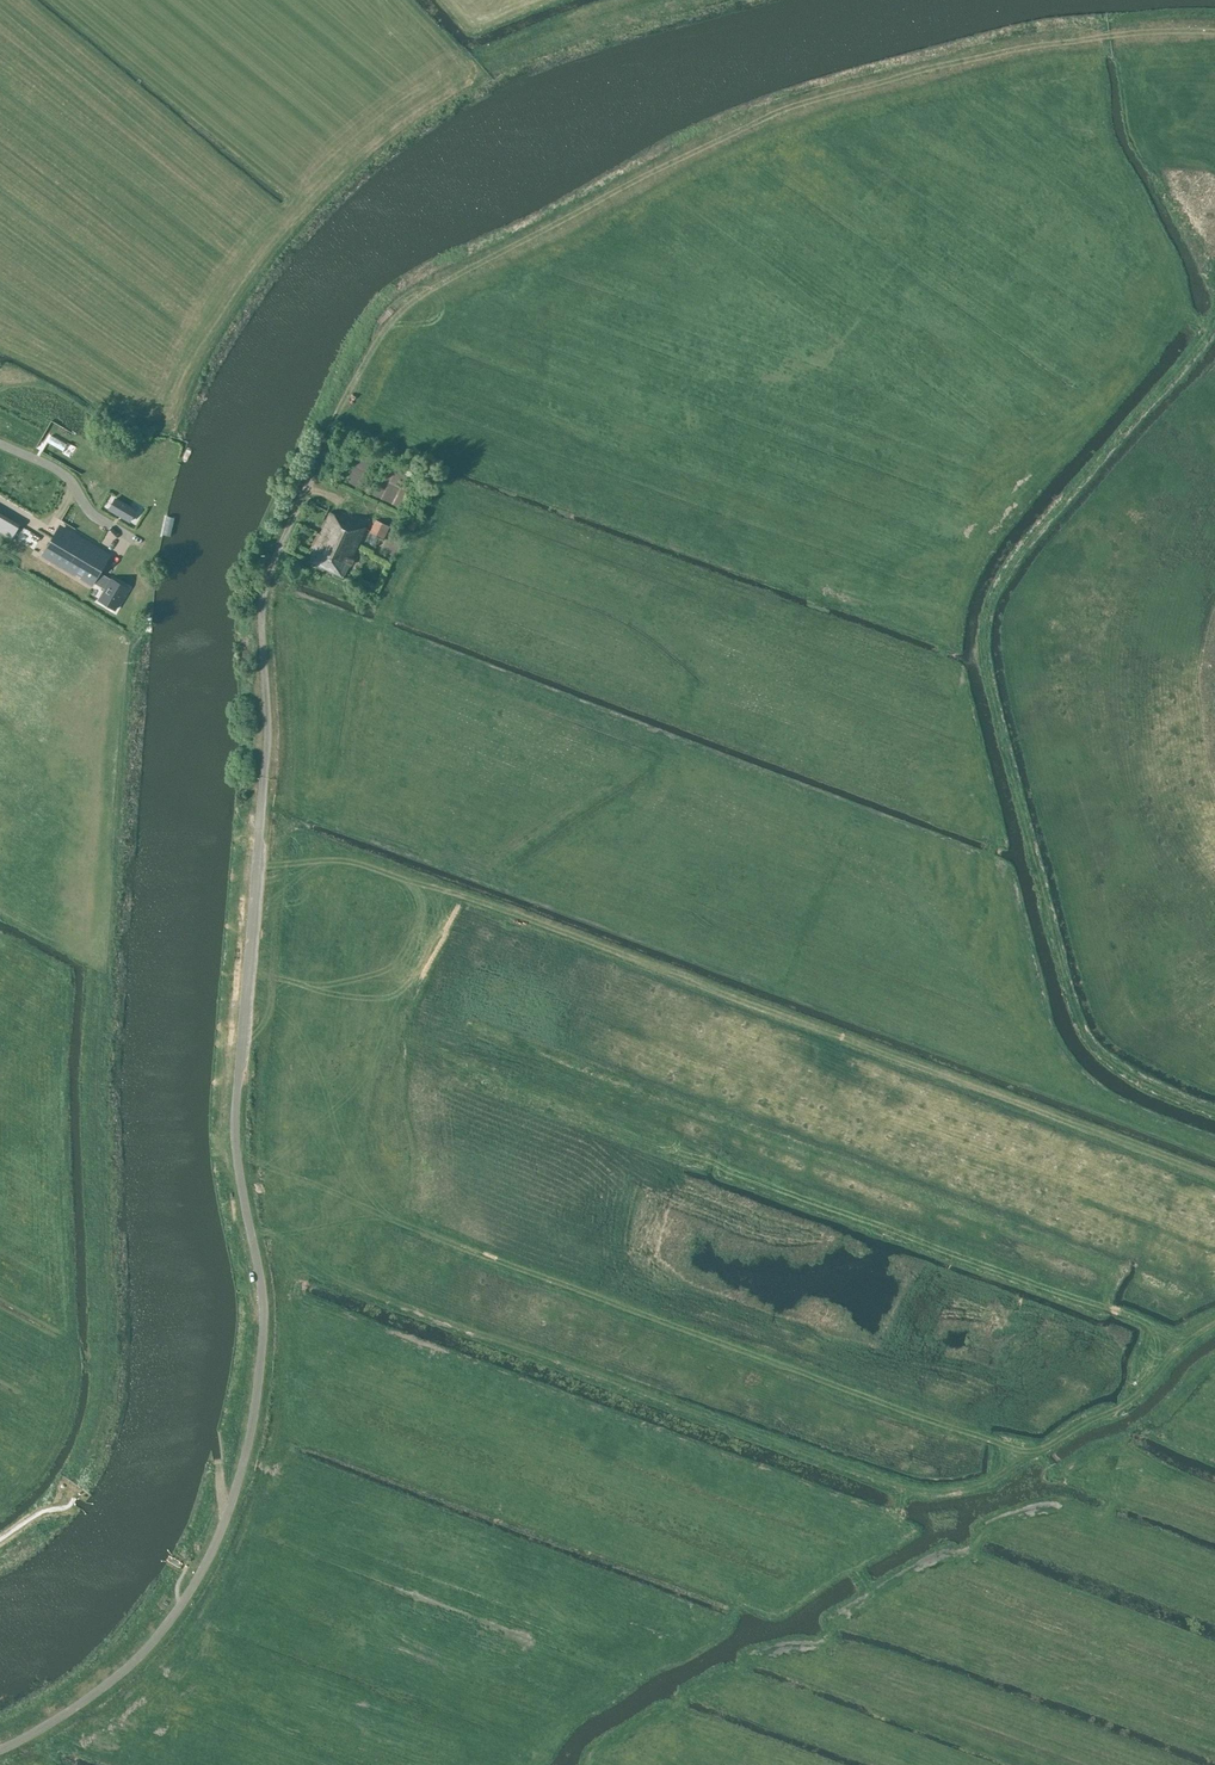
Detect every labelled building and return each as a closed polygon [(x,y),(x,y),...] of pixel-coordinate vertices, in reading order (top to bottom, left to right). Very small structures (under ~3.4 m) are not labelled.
[(114,498),(107,509),(129,522),(136,511),(114,498)] [(0,514),(0,529),(12,536),(19,525),(0,514)] [(342,578),(349,563),(350,564),(352,564),(353,562),(352,560),(351,560),(366,528),(340,516),(339,518),(330,514),(320,536),(318,535),(312,547),(315,548),(308,562),(342,578)] [(407,527),(414,531),(418,523),(412,519),(407,527)] [(387,526),(376,520),(367,540),(369,541),(369,542),(370,544),(372,545),(375,544),(375,543),(378,545),(387,526)] [(110,555),(63,527),(57,537),(54,536),(48,545),(51,547),(47,555),(93,582),(105,589),(99,600),(115,610),(127,589),(112,579),(111,580),(99,573),(110,555)]
